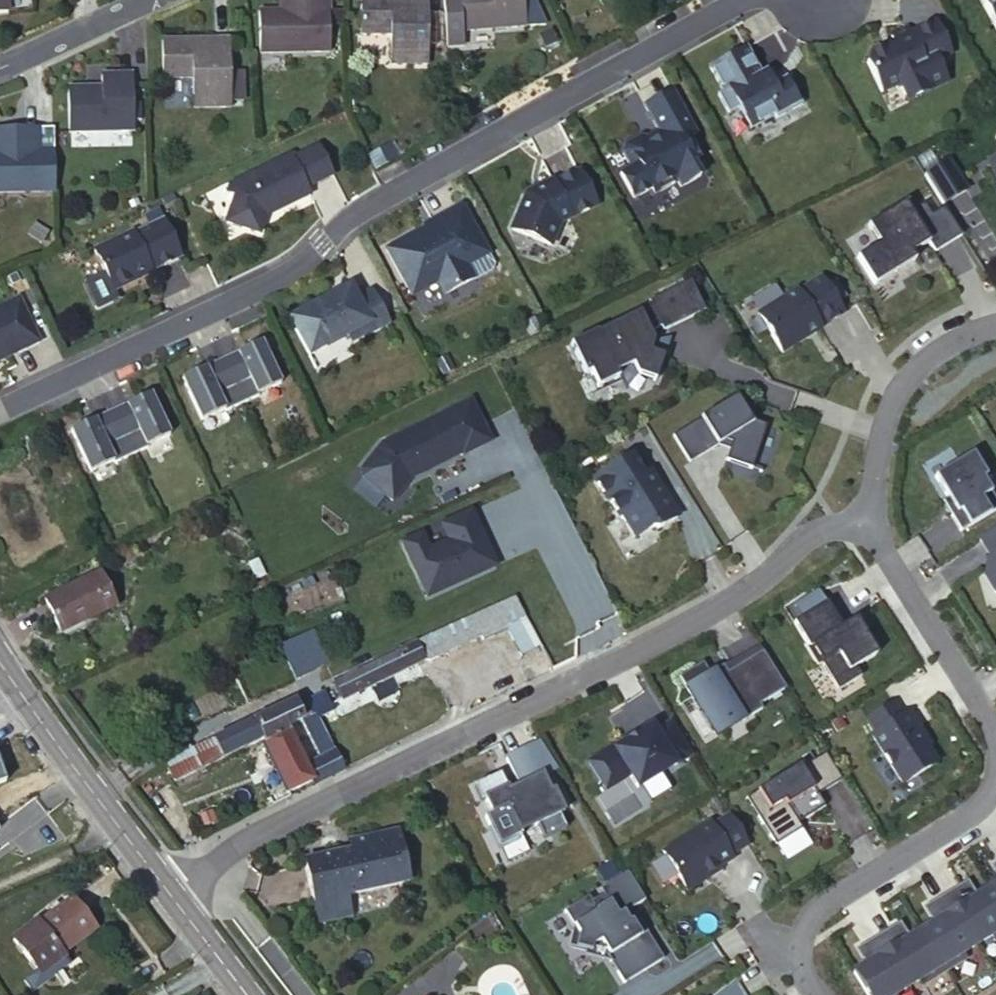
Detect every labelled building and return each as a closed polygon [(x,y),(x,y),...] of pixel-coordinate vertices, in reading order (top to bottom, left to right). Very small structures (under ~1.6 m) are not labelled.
[(297,11),(279,12),(259,13),(260,53),(330,52),(329,0),(297,0),(297,11)] [(297,0),(279,0),(279,12),(297,11),(297,0)] [(428,4),(394,3),(394,0),(361,0),(361,34),(391,34),(392,63),(429,63),(428,44),(428,13),(428,4)] [(527,26),(524,0),(458,0),(462,32),(527,26)] [(995,26),(995,0),(982,0),(995,26)] [(343,12),(330,12),(330,24),(343,24),(343,12)] [(443,13),(428,13),(428,44),(443,44),(443,13)] [(954,56),(937,25),(913,38),(910,32),(893,41),(897,49),(872,62),(870,69),(886,99),(932,74),(930,69),(954,56)] [(229,39),(193,40),(192,49),(229,48),(229,39)] [(192,49),(193,40),(162,40),(162,79),(192,78),(192,108),(231,107),(230,100),(230,70),(229,48),(192,49)] [(748,48),(713,67),(726,91),(720,94),(731,113),(742,107),(753,129),(777,116),(779,119),(805,105),(791,79),(783,84),(776,87),(769,73),(763,76),(748,48)] [(242,70),(230,70),(230,100),(243,100),(242,70)] [(775,70),(769,73),(776,87),(783,84),(775,70)] [(69,133),(133,131),(132,74),(101,75),(101,91),(68,92),(69,133)] [(676,90),(648,105),(662,131),(650,137),(643,136),(626,144),(624,151),(633,167),(622,172),(635,197),(654,187),(657,193),(679,181),(682,187),(703,175),(695,162),(701,159),(690,138),(699,132),(676,90)] [(53,128),(38,129),(39,152),(54,151),(53,128)] [(56,191),(54,151),(39,152),(38,129),(5,130),(6,151),(0,152),(0,193),(56,191)] [(395,144),(390,147),(397,158),(401,156),(395,144)] [(397,158),(390,147),(373,156),(379,167),(397,158)] [(227,223),(260,235),(267,213),(273,210),(275,212),(310,196),(309,193),(335,181),(322,151),(295,164),(292,157),(231,186),(236,197),(227,223)] [(988,164),(995,177),(995,159),(988,164)] [(948,160),(925,175),(943,204),(966,190),(948,160)] [(598,206),(581,171),(555,183),(554,180),(542,186),(544,190),(530,195),(526,198),(513,229),(552,246),(562,221),(571,217),(571,219),(598,206)] [(542,186),(529,192),(530,195),(544,190),(542,186)] [(935,252),(962,235),(944,206),(932,214),(924,203),(911,211),(905,202),(868,225),(879,244),(857,257),(874,285),(915,259),(911,253),(928,242),(935,252)] [(489,253),(463,204),(432,221),(434,226),(429,229),(428,227),(388,248),(413,294),(439,280),(446,293),(474,277),(467,265),(489,253)] [(181,257),(164,221),(135,235),(134,233),(95,251),(114,292),(135,282),(136,277),(142,275),(144,277),(153,274),(151,271),(181,257)] [(489,253),(467,265),(474,277),(475,280),(494,270),(495,264),(489,253)] [(797,290),(758,314),(782,353),(797,342),(798,336),(803,334),(806,338),(821,328),(820,327),(843,312),(821,277),(798,291),(797,290)] [(596,331),(570,344),(585,375),(591,372),(598,388),(618,378),(618,377),(616,373),(632,365),(638,375),(655,381),(663,359),(650,354),(654,343),(648,333),(661,326),(663,331),(705,310),(690,280),(648,301),(650,303),(637,310),(639,312),(597,333),(596,331)] [(392,322),(372,287),(357,295),(352,286),(351,285),(290,317),(310,354),(348,334),(361,327),(365,335),(366,336),(392,322)] [(0,308),(0,361),(19,352),(19,353),(40,343),(19,299),(0,308)] [(348,334),(352,342),(365,335),(361,327),(348,334)] [(798,336),(797,342),(806,338),(803,334),(798,336)] [(670,339),(654,343),(650,354),(663,359),(670,339)] [(282,381),(262,340),(222,358),(243,402),(260,394),(259,392),(282,381)] [(222,358),(183,376),(202,419),(225,408),(226,410),(243,402),(222,358)] [(618,377),(618,378),(620,383),(625,391),(638,375),(632,365),(616,373),(618,377)] [(170,433),(151,391),(111,410),(131,454),(148,446),(148,444),(170,433)] [(736,396),(672,435),(689,463),(725,441),(731,443),(725,460),(752,470),(768,425),(751,419),(757,403),(736,396)] [(491,440),(471,400),(383,443),(363,469),(364,477),(394,500),(411,478),(426,471),(425,468),(433,464),(434,466),(464,452),(465,454),(491,440)] [(71,428),(91,470),(114,459),(115,462),(131,454),(111,410),(71,428)] [(960,532),(995,510),(995,500),(983,479),(987,477),(973,453),(935,476),(956,512),(951,516),(960,532)] [(629,457),(594,480),(608,501),(609,500),(620,517),(623,515),(638,539),(653,529),(660,530),(678,518),(667,500),(663,499),(660,493),(662,492),(649,473),(642,477),(629,457)] [(417,537),(398,546),(423,600),(491,568),(482,550),(480,551),(478,545),(480,544),(465,514),(436,527),(444,544),(424,553),(417,537)] [(995,592),(995,527),(980,538),(989,554),(988,557),(992,564),(986,568),(984,575),(995,592)] [(96,573),(43,599),(60,631),(112,606),(96,573)] [(536,607),(525,584),(509,592),(507,593),(518,616),(528,611),(536,607)] [(507,593),(420,635),(417,636),(426,655),(432,658),(464,641),(467,646),(510,626),(508,621),(518,616),(507,593)] [(827,602),(794,622),(808,647),(807,648),(817,666),(821,663),(838,690),(861,675),(856,666),(877,654),(866,634),(860,638),(850,622),(842,627),(827,602)] [(856,619),(850,622),(860,638),(866,634),(856,619)] [(311,658),(319,653),(309,633),(280,647),(296,679),(317,669),(311,658)] [(334,675),(345,694),(426,655),(417,636),(334,675)] [(703,663),(680,677),(713,732),(740,715),(743,720),(762,708),(760,704),(786,688),(763,650),(727,672),(723,666),(710,674),(703,663)] [(200,768),(255,741),(311,713),(315,722),(338,711),(332,700),(326,688),(306,699),(302,690),(190,746),(200,768)] [(871,735),(903,784),(936,763),(926,747),(930,745),(918,726),(914,728),(905,714),(901,716),(893,703),(867,719),(876,733),(871,735)] [(909,712),(905,714),(914,728),(918,726),(909,712)] [(301,784),(306,795),(341,777),(330,752),(300,766),(292,749),(322,735),(315,722),(311,713),(255,741),(280,793),(301,784)] [(613,746),(589,761),(606,790),(630,775),(638,788),(639,787),(637,785),(674,762),(675,765),(692,754),(672,721),(655,731),(652,725),(614,748),(613,746)] [(300,766),(330,752),(322,735),(292,749),(300,766)] [(485,816),(500,846),(522,836),(520,833),(537,824),(544,838),(566,828),(543,778),(557,769),(540,741),(505,758),(519,786),(508,791),(499,774),(474,786),(481,800),(485,799),(492,812),(485,816)] [(190,746),(163,760),(173,781),(200,768),(190,746)] [(799,765),(758,791),(769,809),(758,816),(776,845),(802,828),(799,823),(796,819),(804,813),(807,817),(825,806),(818,794),(842,779),(826,753),(801,768),(799,765)] [(758,791),(746,798),(758,816),(769,809),(758,791)] [(804,813),(796,819),(799,823),(807,817),(804,813)] [(710,823),(663,852),(687,890),(709,876),(708,874),(720,867),(732,859),(730,855),(748,844),(730,815),(712,826),(710,823)] [(340,852),(305,860),(314,901),(319,900),(324,921),(351,915),(346,895),(409,880),(398,829),(349,840),(352,853),(341,856),(340,852)] [(995,900),(995,865),(980,874),(995,900)] [(720,867),(708,874),(709,876),(721,869),(720,867)] [(628,872),(564,911),(574,926),(568,946),(590,952),(591,952),(593,946),(600,941),(608,955),(608,958),(624,983),(664,959),(640,921),(633,919),(629,922),(624,913),(645,900),(628,872)] [(938,881),(969,931),(983,922),(986,927),(995,921),(995,900),(980,874),(962,885),(953,872),(938,881)] [(931,905),(912,916),(938,957),(957,945),(953,940),(969,931),(938,881),(922,891),(931,905)] [(71,890),(33,915),(54,946),(93,920),(71,890)] [(886,914),(870,923),(901,972),(915,964),(918,969),(938,957),(912,916),(895,927),(886,914)] [(845,958),(868,994),(876,994),(889,987),(885,982),(901,972),(870,923),(849,935),(858,950),(845,958)]
